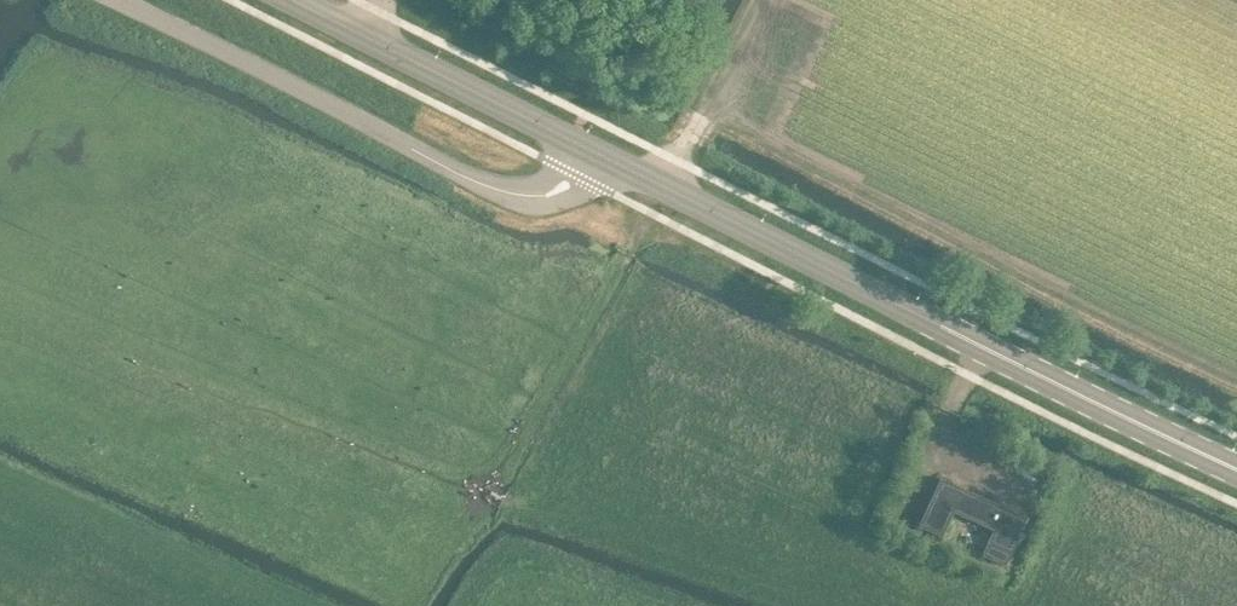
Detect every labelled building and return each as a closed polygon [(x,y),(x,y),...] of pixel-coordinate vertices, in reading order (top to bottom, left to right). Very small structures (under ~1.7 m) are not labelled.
[(994,528),(983,553),(1007,563),(1026,514),(940,477),(919,524),(942,533),(954,511),(994,528)]
